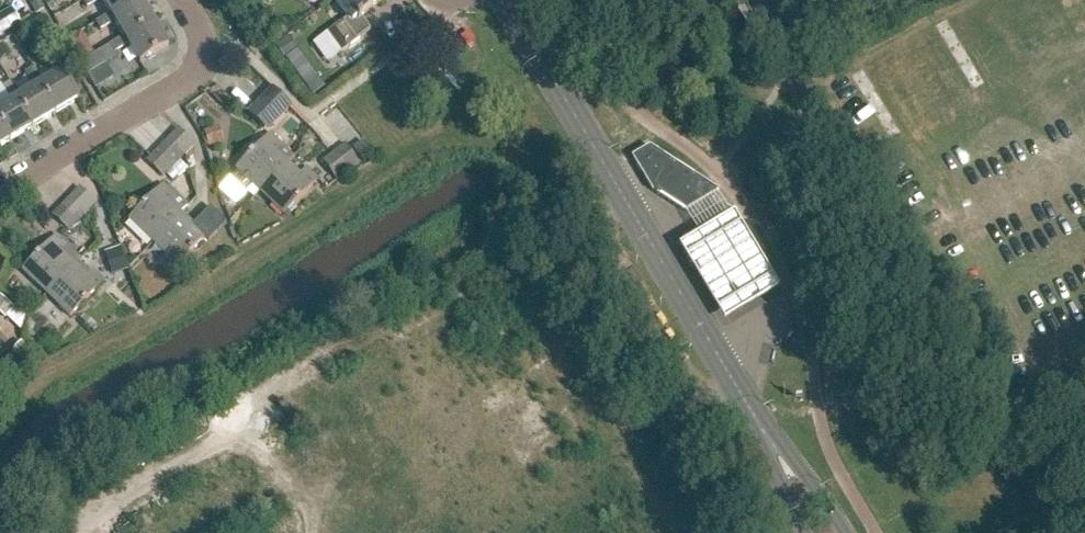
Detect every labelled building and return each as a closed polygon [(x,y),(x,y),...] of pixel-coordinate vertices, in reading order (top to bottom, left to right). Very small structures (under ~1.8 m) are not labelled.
[(140,0),(87,0),(82,3),(87,10),(102,1),(111,16),(113,19),(141,2),(140,0)] [(380,0),(336,0),(334,1),(348,20),(334,31),(348,49),(370,32),(359,17),(381,2),(380,0)] [(36,16),(44,10),(39,1),(30,7),(36,16)] [(155,25),(141,2),(113,19),(111,16),(96,25),(99,31),(114,22),(124,39),(127,42),(155,25)] [(20,24),(10,9),(0,16),(0,37),(20,24)] [(169,48),(155,25),(127,42),(124,39),(109,48),(114,55),(129,46),(141,65),(169,48)] [(80,63),(94,55),(80,33),(67,42),(80,63)] [(276,44),(286,57),(295,50),(285,37),(276,44)] [(116,59),(114,55),(109,48),(81,65),(87,76),(116,59)] [(56,76),(41,85),(38,87),(55,116),(78,102),(62,74),(65,72),(55,57),(47,61),(56,76)] [(38,87),(41,85),(32,70),(24,75),(33,90),(18,98),(15,100),(32,129),(55,116),(38,87)] [(1,88),(0,86),(0,126),(10,142),(32,129),(15,100),(18,98),(9,83),(1,88)] [(267,134),(291,108),(271,89),(247,115),(267,134)] [(10,142),(0,126),(0,148),(10,142)] [(179,132),(169,141),(185,156),(194,147),(179,132)] [(223,149),(224,133),(211,133),(210,148),(223,149)] [(260,195),(288,166),(276,154),(282,148),(270,136),(236,172),(237,173),(230,182),(244,195),(251,187),(260,195)] [(185,156),(169,141),(147,164),(162,179),(176,165),(185,156)] [(337,184),(359,169),(346,149),(323,165),(337,184)] [(716,194),(717,193),(648,149),(631,159),(651,193),(658,197),(683,213),(715,194),(716,194)] [(283,218),(317,183),(306,171),(300,177),(288,166),(260,195),(283,218)] [(153,244),(181,215),(169,204),(175,198),(163,187),(129,222),(153,244)] [(80,190),(71,199),(87,215),(95,206),(80,190)] [(715,194),(683,213),(699,241),(679,254),(725,330),(780,297),(735,220),(732,222),(716,194),(715,194)] [(87,215),(71,199),(53,217),(69,233),(87,215)] [(177,268),(217,226),(205,215),(193,227),(181,215),(153,244),(177,268)] [(45,295),(73,266),(62,256),(69,249),(57,237),(22,273),(45,295)] [(70,319),(104,283),(92,271),(86,278),(73,266),(45,295),(70,319)] [(14,310),(0,297),(0,315),(5,320),(6,319),(14,310)] [(14,310),(6,319),(20,332),(22,330),(27,313),(16,307),(14,310)]
